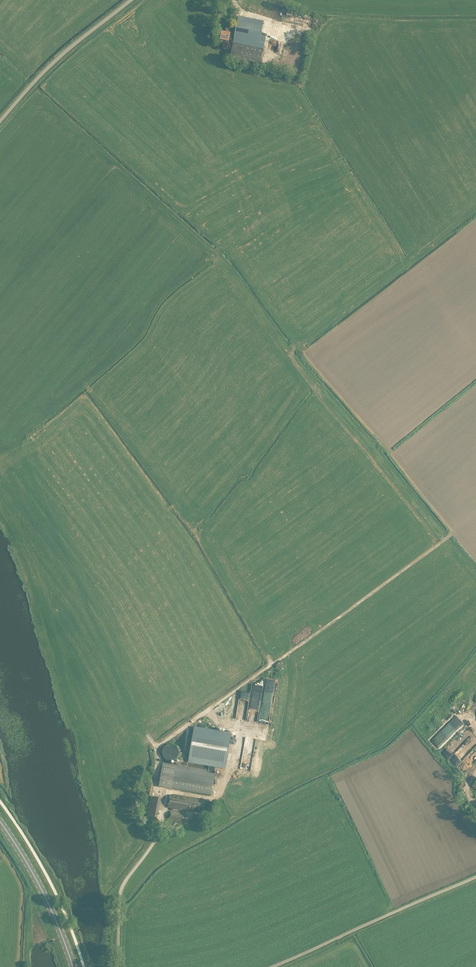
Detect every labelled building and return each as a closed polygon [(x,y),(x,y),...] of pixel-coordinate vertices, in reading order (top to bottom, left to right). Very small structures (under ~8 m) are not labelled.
[(228,38),(233,39),(230,58),(259,63),(265,34),(260,33),(263,20),(238,16),(234,34),(229,33),(221,31),(219,39),(228,40),(228,38)] [(263,688),(273,688),(274,676),(263,676),(263,688)] [(194,726),(188,761),(209,765),(208,770),(215,771),(216,766),(225,767),(231,733),(194,726)] [(208,770),(174,764),(162,762),(158,785),(211,794),(215,771),(208,770)] [(167,806),(201,812),(203,800),(169,794),(167,806)] [(150,796),(147,815),(156,817),(160,798),(150,796)] [(183,822),(185,813),(170,810),(168,819),(183,822)]
